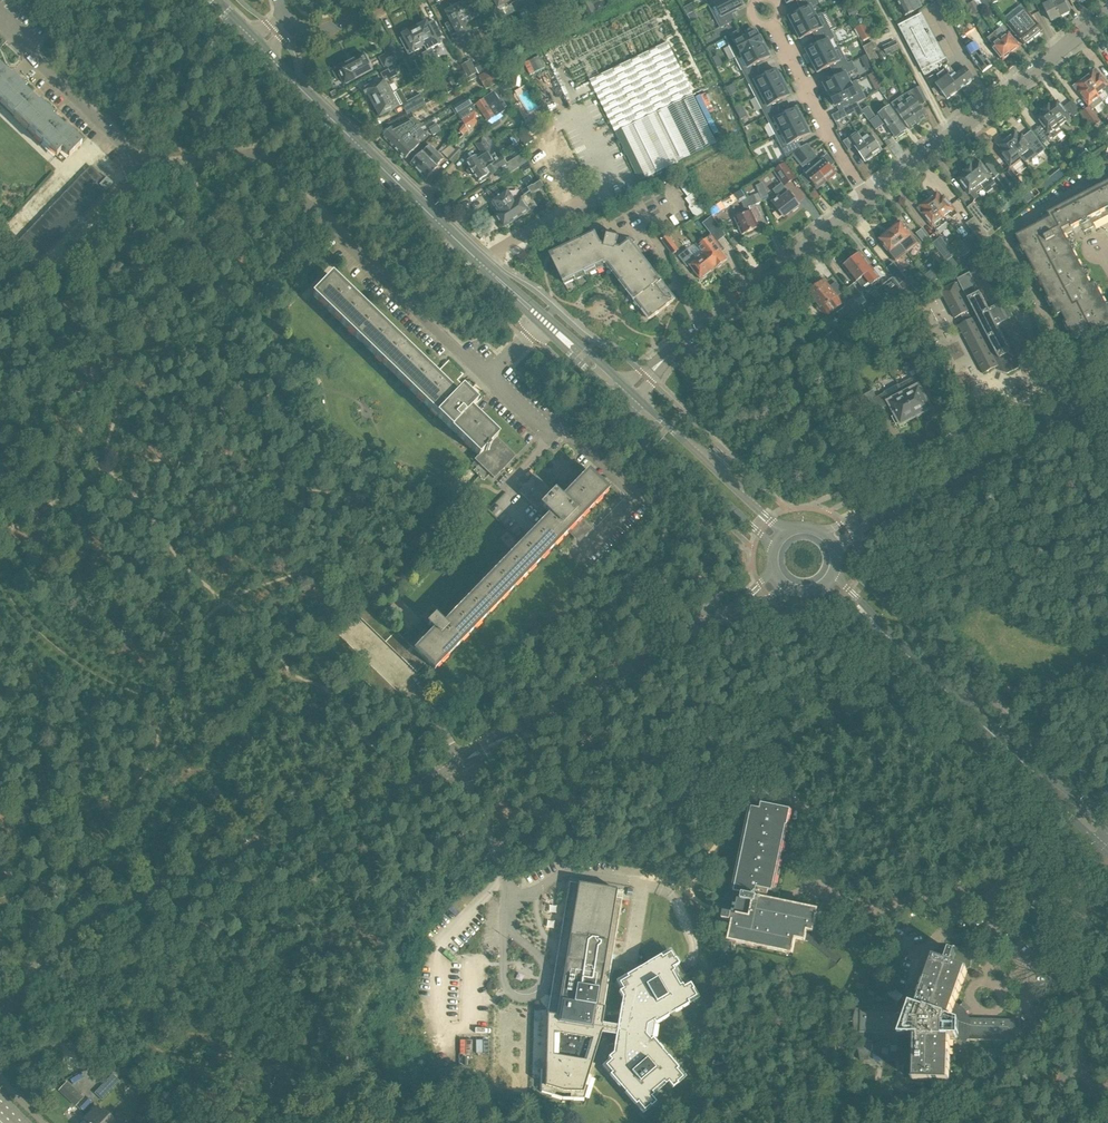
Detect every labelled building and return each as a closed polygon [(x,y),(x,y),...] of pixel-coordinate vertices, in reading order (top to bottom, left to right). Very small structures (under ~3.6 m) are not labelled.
[(487,10),(489,14),(495,26),(496,25),(505,20),(506,19),(506,18),(505,16),(502,11),(512,5),(510,0),(494,0),(497,5),(488,10),(487,10)] [(512,5),(516,13),(529,6),(530,6),(535,3),(534,0),(510,0),(512,5)] [(560,6),(565,17),(570,15),(564,4),(563,0),(557,0),(557,1),(560,6)] [(581,3),(589,18),(590,17),(597,14),(590,0),(588,0),(583,2),(581,3)] [(711,7),(721,27),(735,20),(731,13),(745,6),(743,1),(744,1),(744,0),(725,0),(711,7)] [(789,17),(792,22),(790,23),(793,30),(817,17),(812,8),(817,5),(815,0),(809,0),(804,3),(800,5),(802,10),(789,17)] [(899,2),(906,16),(923,7),(919,0),(902,0),(899,2)] [(964,0),(944,0),(952,15),(968,7),(964,0)] [(985,8),(998,2),(997,0),(981,0),(985,8)] [(1061,17),(1053,0),(1041,0),(1044,5),(1043,6),(1052,22),(1061,17)] [(1061,17),(1070,12),(1064,0),(1053,0),(1061,17)] [(462,5),(459,7),(476,40),(481,37),(478,32),(477,29),(483,26),(483,27),(489,25),(490,24),(484,12),(478,16),(473,8),(470,1),(469,1),(467,1),(463,3),(462,5)] [(980,11),(975,1),(968,5),(974,14),(980,11)] [(605,8),(602,2),(595,5),(598,11),(605,8)] [(530,6),(529,6),(532,12),(539,9),(535,3),(530,6)] [(452,23),(446,26),(453,38),(454,41),(467,34),(468,37),(471,42),(476,40),(459,7),(455,9),(453,8),(449,10),(448,12),(447,13),(452,23)] [(1027,10),(1017,18),(1022,23),(1034,38),(1043,31),(1033,19),(1033,18),(1031,15),(1027,10)] [(695,12),(688,15),(692,23),(696,21),(696,22),(699,20),(695,12)] [(817,17),(793,30),(797,37),(798,36),(800,39),(800,38),(801,39),(814,32),(817,38),(831,31),(822,15),(817,17)] [(956,75),(948,66),(922,15),(899,26),(925,75),(943,66),(946,70),(952,78),(951,78),(961,91),(975,80),(965,68),(956,75)] [(1017,18),(1008,25),(1016,35),(1025,45),(1034,38),(1022,23),(1017,18)] [(420,27),(416,29),(425,46),(428,51),(433,48),(433,49),(441,45),(438,39),(436,40),(427,23),(426,24),(424,23),(420,25),(420,27)] [(856,28),(862,41),(872,36),(865,23),(856,28)] [(1007,35),(1006,33),(1001,27),(995,33),(1012,55),(1021,48),(1010,33),(1007,35)] [(404,37),(401,39),(407,50),(409,55),(425,46),(416,29),(411,32),(409,31),(405,33),(405,35),(404,36),(404,37)] [(740,31),(727,38),(737,58),(766,43),(761,35),(758,30),(744,38),(740,31)] [(807,51),(806,52),(808,55),(807,55),(811,63),(834,51),(829,41),(835,39),(831,31),(817,38),(820,44),(807,51)] [(1004,62),(1012,55),(995,33),(988,38),(992,43),(994,45),(992,47),(1004,62)] [(887,55),(900,49),(896,40),(883,46),(887,55)] [(385,68),(402,59),(393,42),(383,47),(387,54),(380,58),(385,68)] [(874,42),(863,47),(867,55),(870,60),(870,61),(878,58),(874,50),(877,49),(874,42)] [(766,43),(737,58),(747,77),(761,70),(757,64),(772,56),(769,52),(770,51),(766,43)] [(984,74),(993,67),(977,44),(967,51),(972,57),(984,74)] [(433,48),(428,51),(433,61),(438,58),(433,49),(433,48)] [(834,51),(811,63),(815,71),(816,70),(817,73),(818,73),(832,66),(834,72),(848,65),(839,48),(834,51)] [(428,51),(423,54),(428,64),(433,61),(428,51)] [(355,80),(352,74),(369,65),(364,55),(337,69),(338,71),(334,73),(338,80),(341,78),(345,85),(355,80)] [(462,65),(469,78),(478,73),(471,60),(462,65)] [(824,85),(823,86),(825,88),(824,89),(828,96),(851,84),(847,75),(852,72),(856,70),(852,63),(848,65),(834,72),(837,78),(824,84),(824,85)] [(369,85),(362,89),(366,96),(367,98),(370,96),(374,105),(392,95),(395,94),(390,86),(394,84),(391,79),(399,75),(393,65),(380,72),(385,83),(376,87),(371,90),(369,85)] [(422,73),(419,68),(411,72),(414,78),(422,73)] [(479,76),(486,90),(502,82),(494,68),(479,76)] [(56,157),(61,151),(68,158),(80,146),(0,69),(0,103),(56,157)] [(761,70),(747,77),(757,97),(786,82),(781,73),(780,74),(778,69),(764,76),(761,70)] [(948,100),(961,91),(951,78),(952,78),(946,70),(946,71),(938,77),(942,82),(937,86),(948,100)] [(1086,79),(1100,97),(1103,101),(1107,97),(1107,86),(1107,84),(1097,70),(1095,70),(1094,71),(1093,73),(1092,74),(1091,74),(1090,74),(1087,76),(1087,77),(1087,78),(1086,79)] [(469,79),(464,71),(449,80),(453,87),(469,79)] [(879,77),(876,72),(868,76),(871,81),(879,77)] [(1078,85),(1075,87),(1090,106),(1093,110),(1104,102),(1103,101),(1100,97),(1086,79),(1084,80),(1083,80),(1080,82),(1079,84),(1078,85)] [(851,84),(828,96),(832,104),(834,103),(836,107),(849,100),(852,106),(857,103),(866,99),(857,81),(851,84)] [(786,82),(757,97),(767,116),(781,109),(777,103),(792,95),(789,91),(790,90),(786,82)] [(920,125),(929,119),(919,105),(928,100),(921,88),(921,86),(904,95),(907,106),(911,110),(910,111),(920,125)] [(392,95),(374,105),(375,107),(374,108),(376,112),(378,111),(381,117),(395,110),(397,113),(405,109),(403,105),(408,102),(401,90),(395,94),(392,95)] [(507,110),(494,92),(476,105),(488,122),(486,123),(489,127),(503,117),(501,114),(507,110)] [(408,102),(403,105),(405,109),(408,114),(426,104),(421,95),(408,102)] [(911,131),(920,125),(910,111),(911,110),(907,106),(904,95),(903,96),(892,103),(897,111),(911,131)] [(694,96),(617,133),(640,181),(718,145),(694,96)] [(883,98),(875,104),(882,114),(881,115),(882,117),(885,121),(897,138),(899,137),(900,138),(905,135),(904,133),(906,132),(883,98)] [(465,100),(453,106),(458,113),(459,113),(467,108),(472,105),(469,99),(466,101),(465,100)] [(1051,105),(1046,109),(1060,127),(1067,123),(1070,126),(1074,123),(1071,119),(1080,112),(1072,101),(1063,108),(1058,102),(1052,106),(1051,105)] [(844,110),(847,116),(855,113),(858,118),(864,114),(862,111),(857,103),(852,106),(844,110)] [(459,113),(462,119),(475,112),(476,111),(477,111),(474,105),(473,104),(472,105),(467,108),(459,113)] [(868,107),(862,111),(864,114),(870,122),(876,117),(868,107)] [(1101,121),(1090,107),(1081,113),(1093,128),(1101,121)] [(781,109),(767,116),(777,135),(806,121),(801,112),(800,112),(798,108),(784,115),(781,109)] [(1042,126),(1034,131),(1044,144),(1050,140),(1044,132),(1046,131),(1050,137),(1051,136),(1053,138),(1053,139),(1055,138),(1059,142),(1066,135),(1060,127),(1046,109),(1040,113),(1042,115),(1037,118),(1036,119),(1042,126)] [(844,110),(833,115),(836,122),(847,116),(844,110)] [(464,135),(479,121),(482,119),(477,111),(476,111),(475,112),(462,119),(463,120),(465,124),(460,131),(464,135)] [(539,116),(527,124),(531,130),(543,123),(539,116)] [(392,128),(383,138),(394,149),(412,130),(418,127),(421,125),(414,118),(398,126),(394,127),(395,128),(393,129),(392,128)] [(806,121),(777,135),(789,158),(792,156),(801,148),(797,141),(811,134),(809,130),(810,129),(806,121)] [(439,126),(431,131),(434,136),(442,131),(439,126)] [(412,130),(394,149),(400,154),(414,140),(416,141),(424,133),(418,127),(412,130)] [(865,128),(858,133),(859,135),(875,158),(883,152),(872,135),(870,136),(866,130),(865,128)] [(414,140),(400,154),(405,160),(425,140),(425,139),(428,137),(424,133),(416,141),(414,140)] [(525,146),(533,141),(528,133),(520,138),(525,146)] [(858,133),(845,143),(850,150),(855,147),(867,163),(875,158),(859,135),(858,133)] [(1009,139),(1008,140),(1022,158),(1025,162),(1036,154),(1023,137),(1020,139),(1016,133),(1013,135),(1012,135),(1009,137),(1009,139)] [(473,176),(474,176),(475,175),(484,169),(485,171),(486,170),(499,162),(497,160),(497,159),(483,136),(475,143),(481,153),(477,155),(478,156),(466,164),(468,168),(467,172),(469,175),(473,176)] [(1002,144),(1000,146),(1004,151),(1001,153),(1011,166),(1022,158),(1008,140),(1007,140),(1005,140),(1002,142),(1002,144)] [(1076,148),(1085,160),(1091,155),(1086,148),(1084,150),(1081,145),(1076,148)] [(807,146),(801,149),(816,167),(827,182),(831,179),(832,180),(837,175),(836,174),(837,174),(831,166),(834,163),(829,156),(821,163),(807,146)] [(432,160),(437,154),(429,147),(411,165),(419,173),(432,160)] [(453,162),(462,152),(457,147),(456,148),(448,157),(453,162)] [(1083,161),(1085,160),(1076,148),(1074,150),(1078,155),(1072,160),(1075,165),(1083,160),(1083,161)] [(432,160),(419,173),(426,179),(444,161),(437,154),(432,160)] [(499,162),(486,170),(490,178),(502,170),(506,176),(512,173),(528,162),(522,154),(507,164),(502,156),(497,159),(497,160),(499,162)] [(969,169),(984,188),(990,184),(992,187),(996,184),(993,181),(994,181),(991,177),(992,177),(980,162),(975,167),(973,165),(969,169)] [(785,186),(796,179),(797,179),(787,164),(775,172),(785,186)] [(95,182),(100,177),(90,167),(85,173),(95,182)] [(806,175),(802,178),(808,185),(812,182),(815,185),(818,189),(820,188),(821,188),(824,186),(824,184),(827,182),(816,167),(806,175)] [(1002,173),(1012,186),(1015,189),(1022,184),(1009,167),(1002,173)] [(475,175),(474,176),(475,175),(480,184),(489,178),(490,178),(486,170),(485,171),(484,169),(475,175)] [(978,193),(984,188),(969,169),(962,173),(964,175),(959,179),(970,194),(971,194),(973,197),(973,196),(976,200),(980,196),(978,193)] [(526,175),(532,185),(539,181),(532,171),(526,175)] [(90,187),(95,182),(85,173),(80,178),(90,187)] [(1006,190),(1012,186),(1002,173),(996,177),(1006,190)] [(99,186),(104,181),(100,177),(95,182),(99,186)] [(86,192),(90,187),(80,178),(76,183),(86,192)] [(99,186),(106,192),(113,185),(106,178),(104,181),(99,186)] [(106,192),(99,186),(95,182),(90,187),(101,197),(106,192)] [(1041,217),(1041,218),(1035,222),(1038,227),(1034,229),(1033,227),(1016,236),(1058,316),(1061,314),(1075,340),(1087,334),(1090,337),(1107,327),(1107,309),(1095,284),(1096,283),(1090,285),(1061,230),(1070,226),(1071,228),(1076,225),(1084,232),(1094,226),(1093,223),(1107,215),(1107,216),(1107,182),(1041,217)] [(81,197),(86,192),(76,183),(71,188),(81,197)] [(762,183),(756,186),(759,193),(763,201),(768,199),(769,199),(770,198),(762,183)] [(799,209),(798,208),(800,206),(788,190),(786,191),(782,186),(775,191),(781,198),(774,203),(785,218),(793,211),(794,213),(799,209)] [(96,202),(101,197),(90,187),(86,192),(96,202)] [(76,203),(81,197),(71,188),(66,193),(76,203)] [(820,196),(815,191),(810,195),(815,200),(820,196)] [(91,207),(96,202),(86,192),(81,197),(91,207)] [(507,192),(492,202),(499,213),(515,202),(507,192)] [(709,209),(699,196),(695,192),(686,199),(690,205),(689,208),(696,218),(709,209)] [(71,208),(76,203),(66,193),(61,198),(71,208)] [(754,195),(757,204),(763,201),(759,193),(754,195)] [(757,205),(756,204),(757,204),(754,195),(744,200),(748,209),(749,208),(749,209),(750,208),(751,208),(757,205)] [(931,199),(929,201),(943,219),(944,218),(950,214),(952,216),(953,218),(956,216),(958,214),(956,213),(953,209),(953,208),(950,205),(948,202),(946,199),(944,197),(942,199),(941,200),(941,199),(940,198),(939,197),(937,195),(936,195),(934,195),(932,197),(931,198),(931,199)] [(86,212),(91,207),(81,197),(76,203),(86,212)] [(66,212),(71,208),(61,198),(56,203),(66,212)] [(515,202),(499,213),(500,214),(500,216),(502,218),(503,219),(507,225),(510,224),(515,221),(515,220),(529,211),(521,198),(515,202)] [(922,206),(918,210),(922,215),(923,215),(936,231),(938,230),(941,228),(947,222),(944,218),(943,219),(929,201),(928,202),(926,202),(924,204),(923,204),(922,206)] [(721,202),(709,209),(713,216),(725,208),(721,202)] [(62,217),(66,212),(56,203),(51,208),(62,217)] [(81,217),(86,212),(76,203),(71,208),(81,217)] [(974,217),(987,234),(994,229),(974,203),(967,208),(974,217)] [(998,216),(1006,210),(1002,204),(994,210),(998,216)] [(740,217),(736,218),(742,231),(742,233),(742,234),(743,235),(759,228),(766,225),(757,205),(751,208),(752,210),(752,211),(742,215),(740,217)] [(57,222),(62,217),(51,208),(47,213),(57,222)] [(77,222),(81,217),(71,208),(66,212),(77,222)] [(72,227),(77,222),(66,212),(62,217),(72,227)] [(52,227),(57,222),(47,213),(42,218),(52,227)] [(707,241),(698,247),(704,254),(716,269),(718,267),(719,268),(724,264),(724,263),(728,260),(722,253),(726,250),(719,241),(726,236),(713,216),(703,223),(711,234),(705,239),(707,241)] [(67,232),(72,227),(62,217),(57,222),(67,232)] [(962,244),(972,256),(974,255),(974,256),(980,251),(981,251),(993,241),(987,234),(974,217),(966,224),(977,238),(973,242),(970,238),(962,244)] [(47,232),(52,227),(42,218),(37,223),(47,232)] [(62,237),(67,232),(57,222),(52,227),(62,237)] [(42,237),(47,232),(37,223),(32,228),(42,237)] [(895,227),(890,231),(902,247),(907,253),(920,243),(916,237),(912,237),(901,223),(900,224),(898,224),(895,226),(895,227)] [(57,242),(62,237),(52,227),(47,232),(57,242)] [(37,243),(42,237),(32,228),(27,233),(37,243)] [(927,237),(920,229),(916,233),(922,241),(927,237)] [(881,239),(879,240),(891,255),(897,264),(908,255),(907,253),(902,247),(890,231),(885,235),(883,235),(881,237),(881,239)] [(53,247),(57,242),(47,232),(42,237),(53,247)] [(32,248),(37,243),(27,233),(22,238),(32,248)] [(674,301),(660,283),(631,246),(628,246),(626,244),(623,243),(623,244),(618,243),(620,238),(609,235),(606,248),(600,247),(595,237),(552,258),(563,281),(568,278),(570,283),(607,266),(646,316),(649,314),(653,318),(674,301)] [(668,236),(662,241),(673,256),(677,253),(672,247),(675,245),(673,242),(668,236)] [(48,252),(53,247),(42,237),(37,243),(48,252)] [(739,244),(734,237),(730,240),(734,247),(739,244)] [(947,262),(955,255),(941,237),(933,244),(947,262)] [(28,253),(32,248),(22,238),(17,243),(28,253)] [(43,258),(48,252),(37,243),(32,248),(43,258)] [(967,261),(972,256),(962,244),(957,248),(967,261)] [(38,263),(43,258),(32,248),(28,253),(38,263)] [(688,249),(679,256),(688,267),(689,266),(701,281),(703,279),(705,279),(709,276),(709,274),(716,269),(704,254),(698,259),(691,253),(688,249)] [(855,258),(852,260),(869,283),(875,291),(881,297),(893,312),(899,307),(900,308),(909,301),(906,298),(908,296),(901,288),(899,285),(893,277),(882,287),(878,283),(879,282),(876,278),(871,271),(873,270),(873,269),(861,253),(860,254),(859,253),(854,257),(855,258)] [(845,266),(843,267),(856,283),(857,282),(858,282),(863,288),(869,283),(852,260),(849,262),(848,261),(844,265),(845,266)] [(1032,349),(986,261),(971,269),(974,274),(971,275),(970,273),(957,280),(959,283),(956,284),(955,283),(941,291),(955,319),(961,316),(963,318),(964,317),(967,321),(958,326),(984,374),(996,367),(997,369),(1001,370),(1003,373),(1007,374),(1019,368),(1020,364),(1018,361),(1020,357),(1019,355),(1032,349)] [(894,263),(887,269),(893,277),(899,285),(907,279),(894,263)] [(932,285),(940,279),(933,270),(925,276),(932,285)] [(456,397),(332,277),(313,297),(478,456),(475,460),(494,479),(515,457),(496,439),(498,437),(470,411),(482,399),(477,395),(474,398),(464,388),(464,387),(458,381),(463,375),(449,361),(437,373),(459,394),(456,397)] [(825,280),(816,287),(836,313),(844,308),(843,306),(839,302),(837,300),(837,299),(836,298),(837,297),(838,297),(844,292),(836,282),(830,287),(825,280)] [(863,296),(854,284),(847,289),(856,302),(863,296)] [(809,293),(807,294),(828,320),(836,313),(816,287),(814,288),(813,287),(808,291),(809,293)] [(875,291),(871,294),(876,301),(881,297),(875,291)] [(862,309),(853,299),(848,302),(857,313),(862,309)] [(908,312),(911,318),(918,314),(915,308),(908,312)] [(839,353),(847,348),(834,331),(826,336),(839,353)] [(909,380),(899,386),(900,388),(901,389),(915,415),(916,415),(918,415),(921,414),(922,413),(922,412),(922,411),(929,408),(922,395),(919,389),(921,387),(923,386),(924,387),(927,385),(935,381),(934,379),(925,363),(920,366),(914,369),(918,376),(917,377),(913,379),(913,378),(909,380)] [(884,393),(876,397),(882,408),(891,404),(897,414),(893,416),(892,417),(896,424),(901,422),(902,422),(903,422),(905,422),(906,422),(908,421),(909,419),(909,418),(915,415),(901,389),(900,388),(899,386),(898,384),(884,392),(884,393)] [(873,390),(862,396),(867,404),(870,402),(875,412),(882,408),(876,397),(873,390)] [(434,630),(414,651),(416,653),(421,658),(426,662),(426,663),(434,671),(568,533),(575,539),(589,525),(582,518),(609,491),(588,471),(562,498),(555,491),(552,493),(535,476),(519,492),(538,511),(542,507),(549,514),(443,624),(435,616),(427,624),(434,630)] [(356,614),(366,604),(361,600),(351,610),(356,614)] [(361,619),(371,609),(366,604),(356,614),(361,619)] [(366,624),(376,614),(371,609),(361,619),(366,624)] [(371,629),(381,618),(376,614),(366,624),(371,629)] [(375,633),(385,623),(381,618),(371,629),(375,633)] [(380,638),(390,628),(385,623),(375,633),(380,638)] [(385,643),(395,632),(390,628),(380,638),(385,643)] [(327,645),(337,634),(332,630),(322,640),(327,645)] [(390,647),(400,637),(395,632),(385,643),(390,647)] [(332,650),(342,639),(337,634),(327,645),(332,650)] [(337,654),(347,644),(342,639),(332,650),(337,654)] [(407,644),(405,642),(402,639),(392,649),(397,654),(407,644)] [(342,659),(351,649),(347,644),(337,654),(342,659)] [(402,658),(411,648),(407,644),(397,654),(402,658)] [(416,653),(414,651),(411,648),(402,658),(406,663),(416,653)] [(346,664),(356,653),(351,649),(342,659),(346,664)] [(351,668),(361,658),(356,653),(346,664),(351,668)] [(411,668),(414,665),(421,658),(416,653),(406,663),(411,668)] [(356,673),(366,663),(361,658),(351,668),(356,673)] [(421,658),(414,665),(411,668),(417,673),(426,663),(426,662),(421,658)] [(361,678),(371,667),(366,663),(356,673),(361,678)] [(366,682),(376,672),(371,667),(361,678),(366,682)] [(371,687),(381,677),(376,672),(366,682),(371,687)] [(376,692),(386,681),(381,677),(371,687),(376,692)] [(381,696),(391,686),(386,681),(376,692),(381,696)] [(385,701),(395,691),(391,686),(381,696),(385,701)] [(390,706),(400,695),(395,691),(385,701),(390,706)] [(396,711),(401,705),(400,704),(404,699),(400,695),(390,706),(396,711)] [(724,914),(722,919),(728,920),(731,921),(731,919),(734,920),(733,927),(730,940),(731,940),(731,938),(733,939),(737,940),(737,943),(754,946),(755,943),(761,945),(761,946),(762,946),(762,945),(769,946),(768,949),(785,953),(786,950),(793,951),(792,953),(793,953),(796,939),(809,942),(812,936),(813,932),(813,933),(817,912),(816,914),(810,912),(810,909),(793,906),(792,909),(786,907),(786,906),(785,907),(771,904),(772,901),(770,901),(770,903),(767,902),(769,891),(774,892),(774,891),(771,890),(772,883),(775,884),(777,874),(774,874),(776,866),(779,867),(781,858),(778,857),(779,850),(782,850),(784,841),(781,840),(783,833),(786,834),(789,820),(791,810),(773,807),(773,808),(772,812),(751,808),(742,850),(742,851),(735,884),(734,891),(729,890),(724,914)] [(638,1104),(644,1111),(650,1106),(652,1108),(657,1104),(655,1103),(656,1102),(651,1097),(653,1095),(652,1092),(663,1083),(665,1085),(666,1083),(668,1083),(672,1088),(678,1083),(677,1082),(682,1078),(676,1070),(678,1068),(667,1055),(652,1038),(650,1040),(646,1035),(645,1034),(647,1025),(653,1022),(654,1024),(689,1004),(688,1002),(687,1001),(696,996),(692,990),(693,990),(693,989),(692,986),(690,983),(683,987),(683,986),(682,984),(679,985),(672,973),(674,971),(672,968),(678,965),(679,964),(675,958),(675,959),(674,959),(671,955),(670,953),(662,958),(660,956),(651,961),(626,976),(627,977),(627,978),(624,980),(619,983),(621,986),(623,989),(622,990),(619,991),(620,993),(622,997),(617,1026),(601,1024),(607,987),(608,982),(608,980),(609,979),(619,914),(621,905),(622,899),(623,892),(599,888),(571,883),(570,890),(561,942),(559,953),(567,954),(556,1016),(547,1015),(545,1065),(545,1083),(545,1086),(563,1092),(582,1093),(601,1033),(616,1036),(614,1044),(613,1053),(612,1054),(608,1057),(611,1060),(608,1063),(605,1065),(612,1073),(611,1074),(610,1075),(618,1084),(636,1105),(637,1103),(638,1104)] [(812,936),(809,942),(831,959),(838,964),(855,977),(860,982),(886,1001),(888,1003),(888,1007),(887,1007),(884,1005),(883,1005),(881,1007),(879,1007),(877,1007),(876,1005),(875,1005),(871,1006),(863,1006),(857,1006),(857,1007),(853,1021),(861,1061),(869,1061),(871,1054),(872,1050),(873,1044),(871,1044),(872,1039),(873,1037),(904,1037),(915,1037),(914,1080),(948,1081),(949,1039),(955,1039),(959,1039),(959,1038),(966,1041),(967,1039),(1009,1041),(1013,1041),(1015,1038),(1017,1037),(1019,1035),(1027,1026),(1026,1025),(1019,1018),(1018,1019),(1012,1025),(1010,1024),(1008,1022),(1009,1020),(1009,1019),(997,1019),(996,1019),(967,1018),(965,1015),(967,1013),(969,1011),(965,1007),(962,1005),(961,1004),(960,1007),(958,1009),(957,1008),(955,1008),(954,1007),(953,1007),(966,969),(967,967),(967,966),(970,966),(970,967),(971,967),(971,951),(972,948),(967,948),(964,948),(945,947),(938,947),(938,955),(938,957),(937,959),(933,958),(930,968),(919,997),(897,1004),(897,1002),(884,992),(868,980),(859,972),(842,960),(829,950),(812,936)] [(898,1002),(903,996),(893,988),(888,994),(898,1002)] [(1048,1026),(1057,1017),(1040,1002),(1032,1011),(1048,1026)] [(80,1096),(66,1083),(59,1091),(75,1106),(84,1097),(82,1095),(80,1096)] [(95,1109),(84,1120),(87,1122),(109,1122),(108,1122),(110,1120),(104,1114),(102,1116),(95,1109)]
